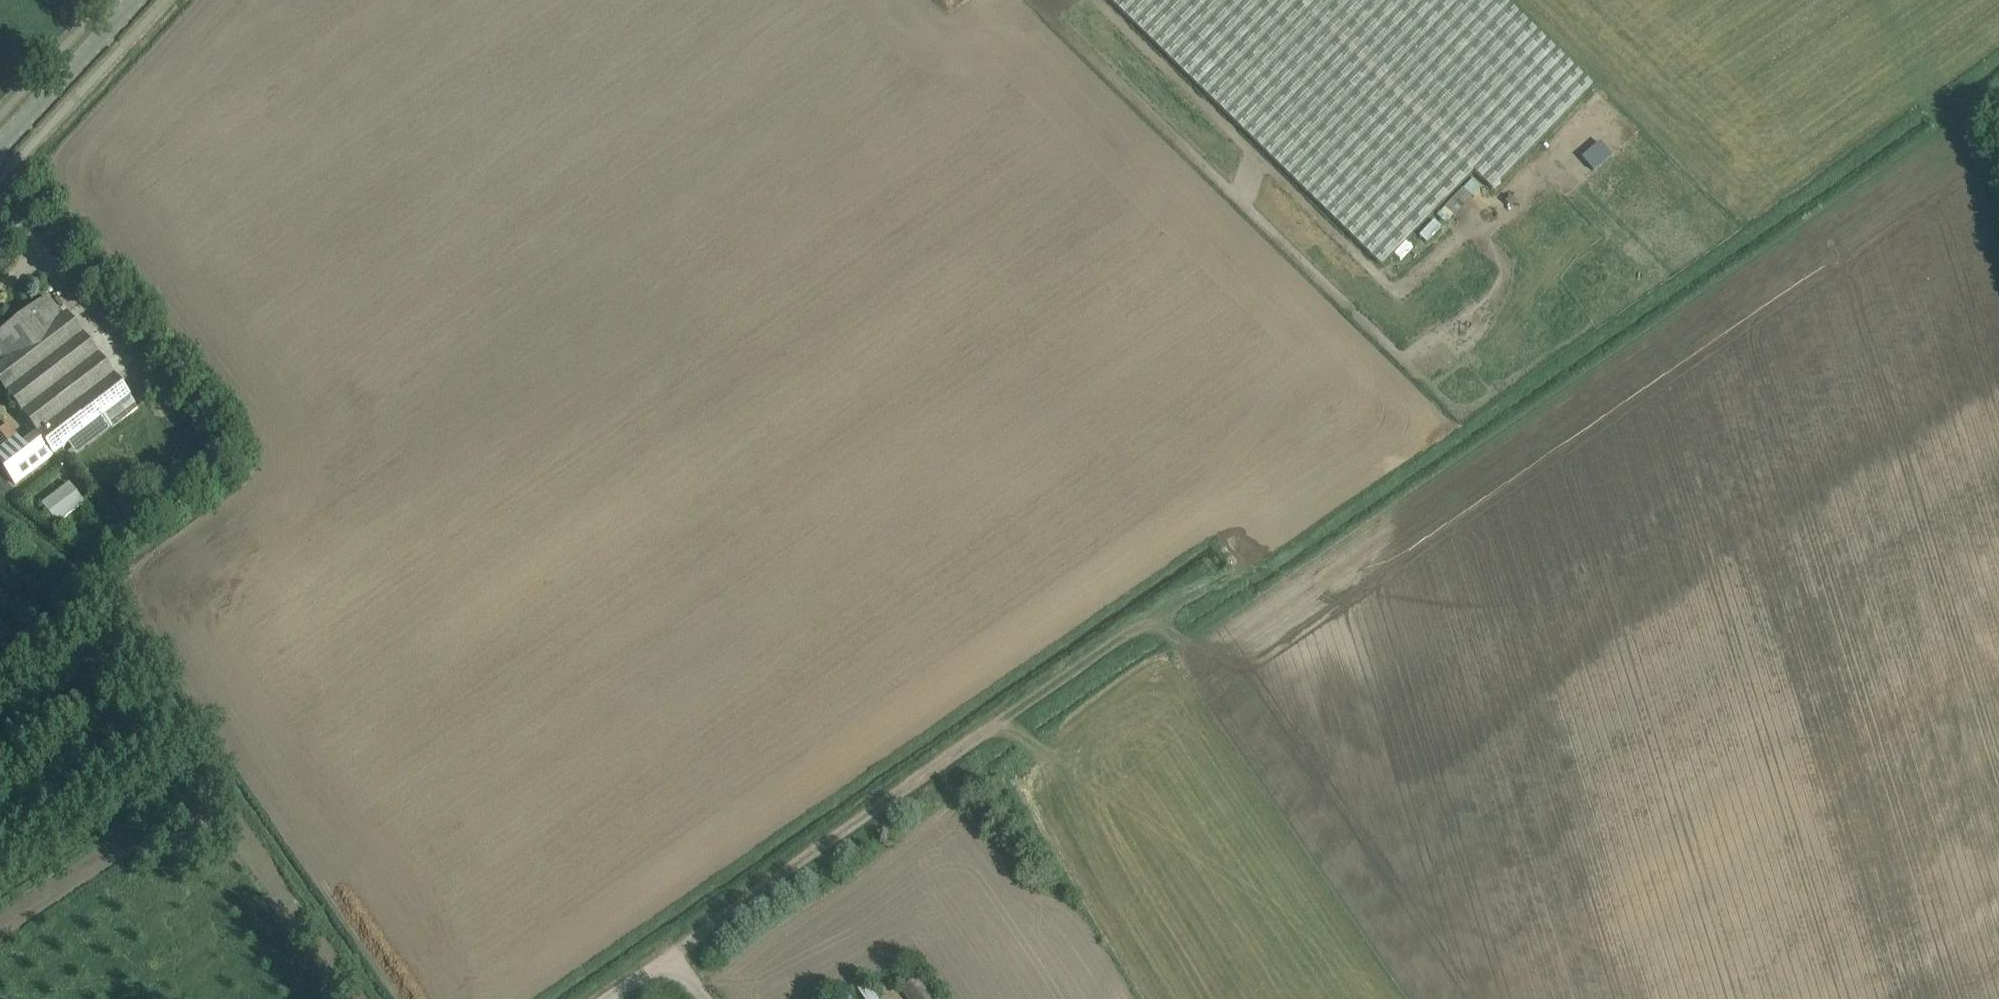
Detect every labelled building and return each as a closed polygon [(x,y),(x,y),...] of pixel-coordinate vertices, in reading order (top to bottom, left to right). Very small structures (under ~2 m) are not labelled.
[(1505,0),(1110,0),(1382,266),(1474,171),(1493,189),(1594,86),(1505,0)] [(67,314),(62,318),(46,298),(0,333),(0,387),(36,434),(24,444),(17,436),(0,450),(0,465),(15,485),(130,397),(67,314)] [(53,525),(84,506),(69,483),(38,502),(53,525)] [(903,990),(909,998),(934,998),(920,979),(903,990)] [(855,989),(862,998),(875,998),(865,983),(855,989)]
